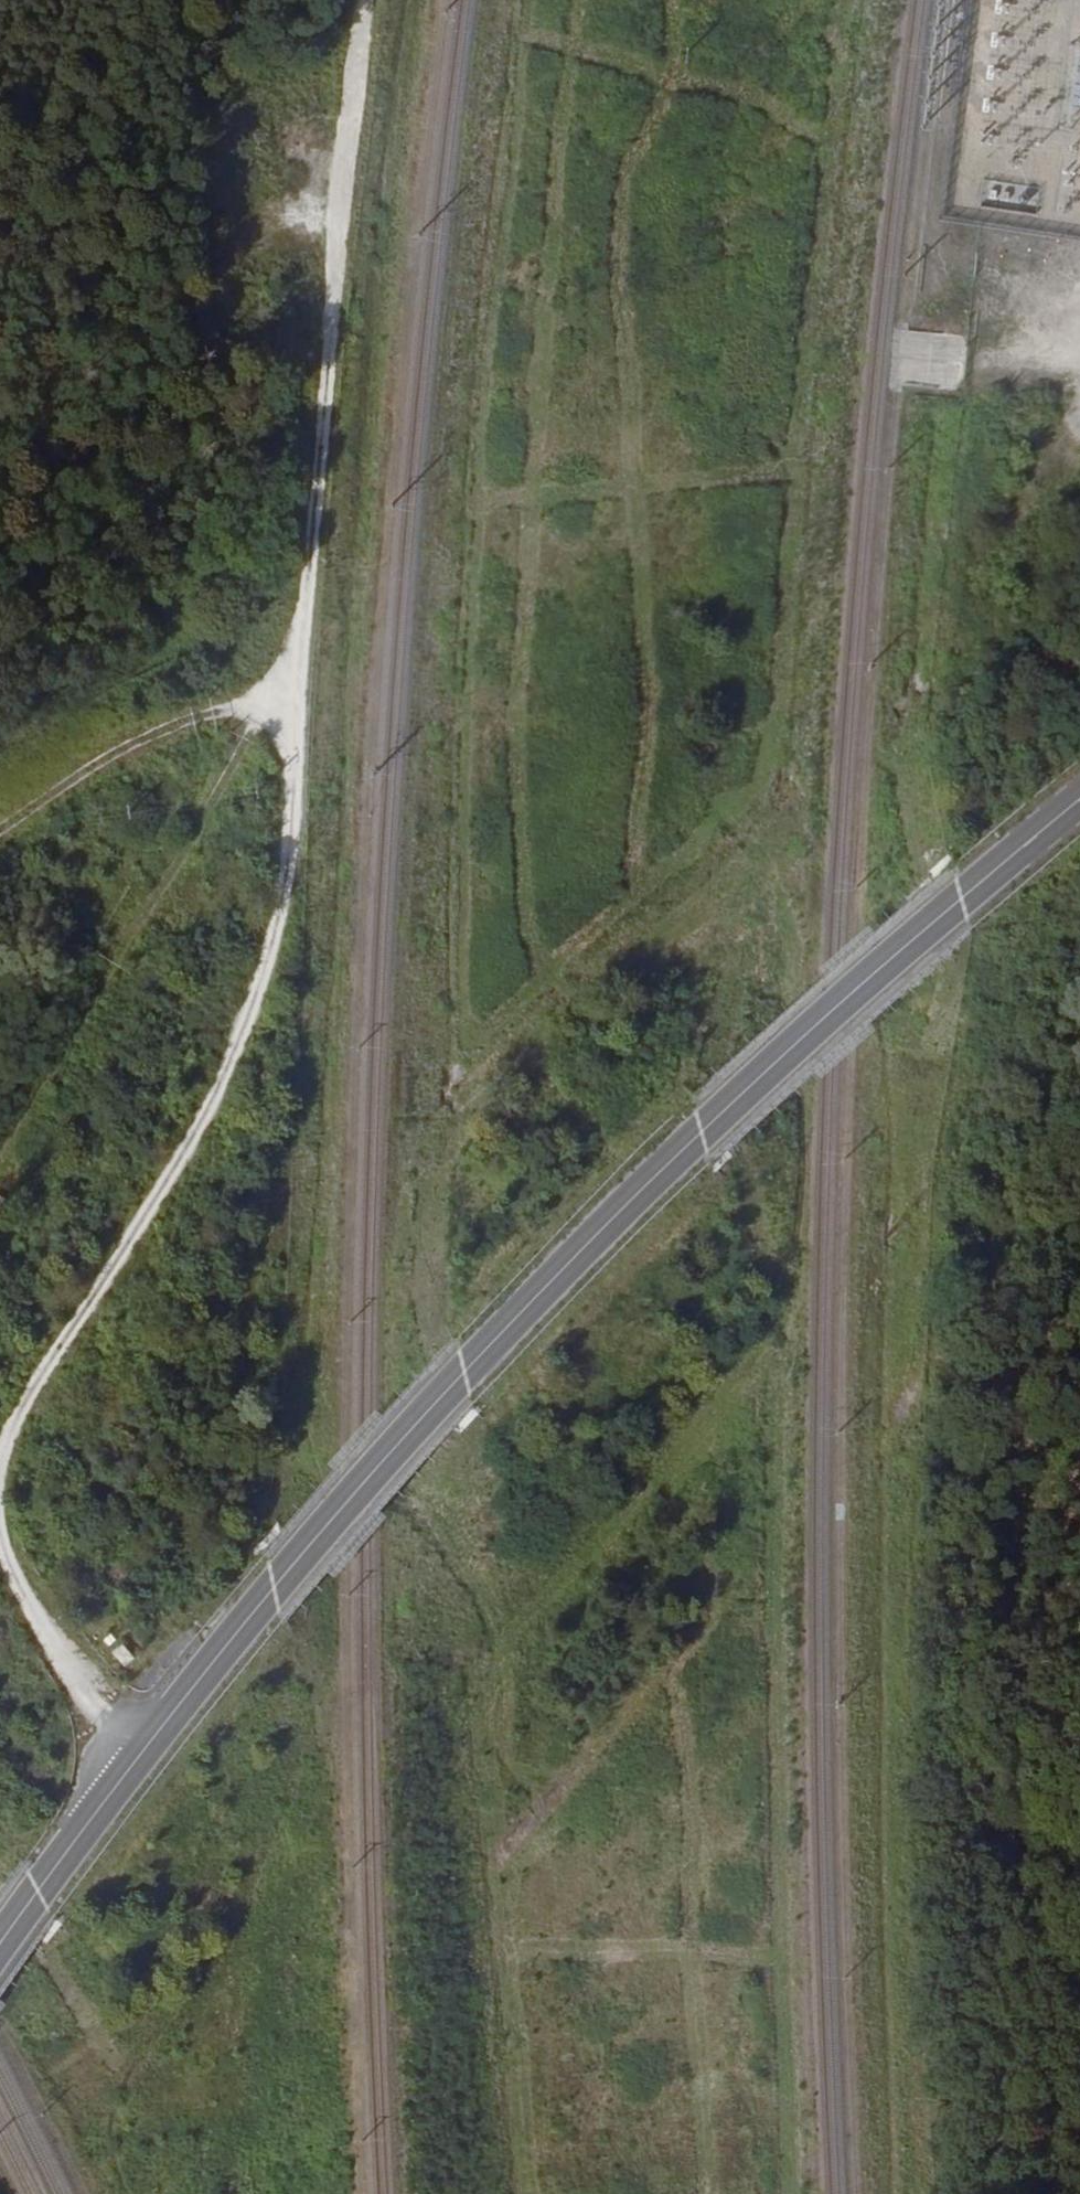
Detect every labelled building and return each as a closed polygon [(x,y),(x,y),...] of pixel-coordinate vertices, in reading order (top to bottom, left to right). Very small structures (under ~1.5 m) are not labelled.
[(961,341),(930,340),(930,332),(905,331),(903,382),(959,385),(961,341)] [(8,1200),(0,1195),(0,1215),(8,1200)]
